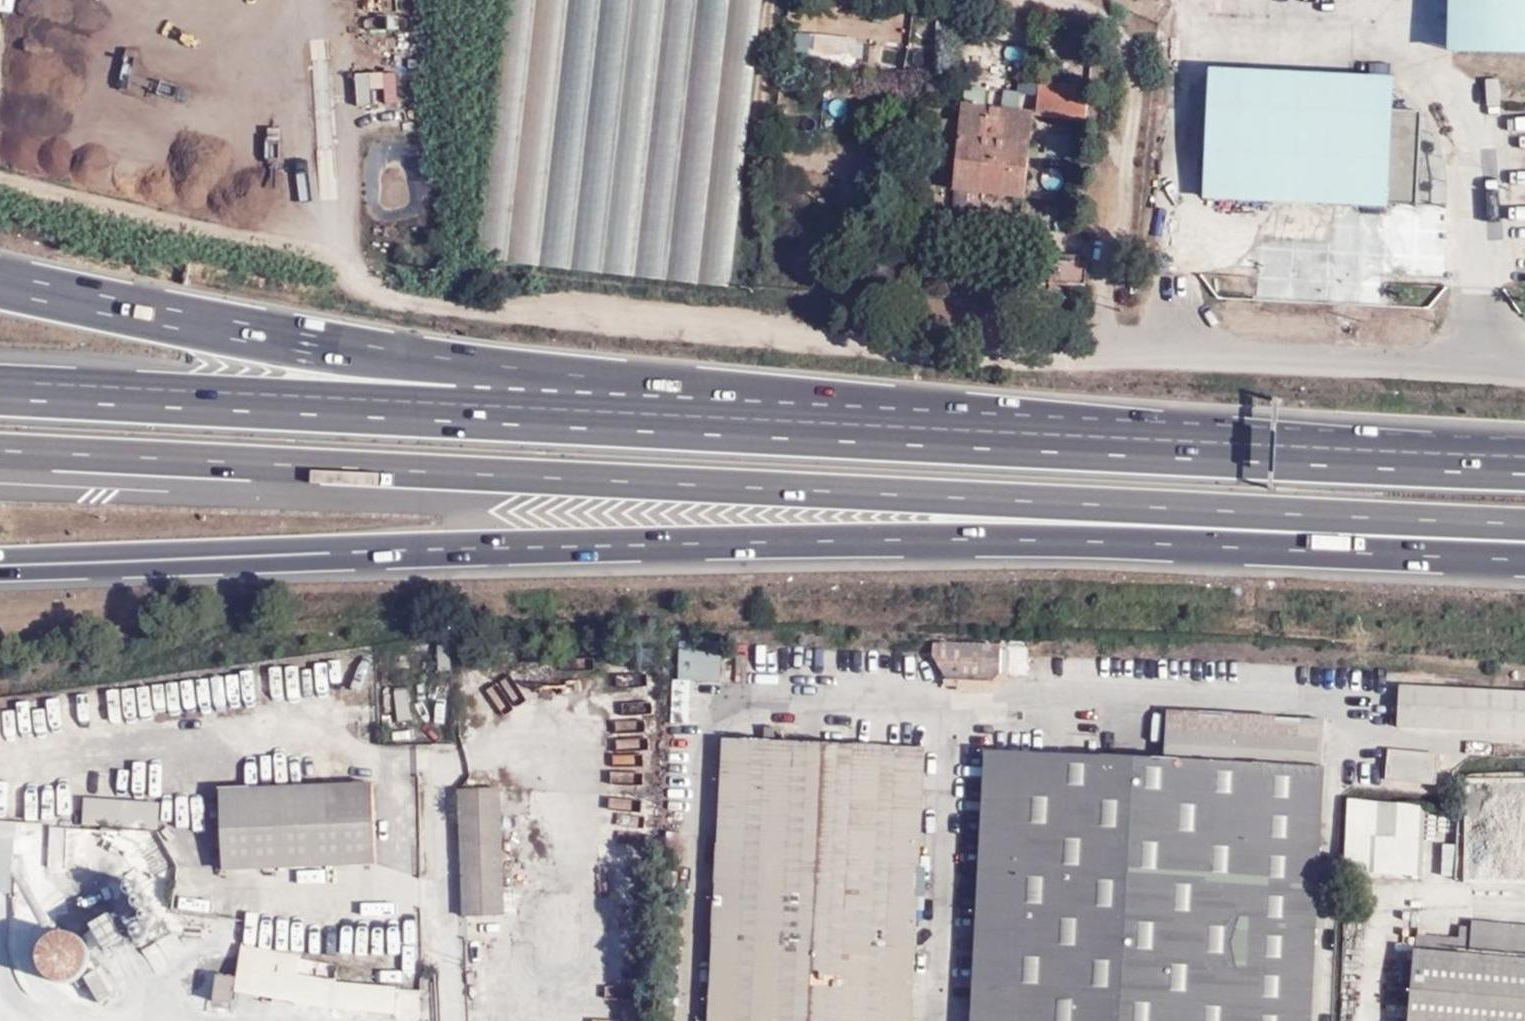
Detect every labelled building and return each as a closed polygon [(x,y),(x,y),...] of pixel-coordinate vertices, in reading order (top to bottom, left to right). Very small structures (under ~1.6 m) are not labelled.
[(754,54),(759,0),(499,0),(472,253),(672,277),(721,280),(752,66),(754,54)] [(1454,55),(1524,56),(1524,0),(1455,0),(1454,55)] [(730,281),(752,66),(721,280),(730,281)] [(1396,79),(1211,70),(1205,199),(1389,209),(1389,204),(1418,206),(1422,112),(1394,111),(1396,79)] [(1080,116),(1084,91),(1037,83),(1033,108),(1080,116)] [(984,101),(985,88),(959,84),(943,187),(1017,199),(1032,108),(984,101)] [(1210,269),(1222,265),(1215,242),(1202,246),(1210,269)] [(1076,286),(1080,262),(1075,261),(1076,253),(1050,248),(1048,258),(1043,257),(1039,282),(1076,286)] [(677,641),(676,679),(721,679),(721,641),(677,641)] [(992,649),(933,644),(932,656),(946,681),(982,684),(992,673),(992,649)] [(1025,672),(1028,648),(1009,646),(1007,670),(1025,672)] [(393,687),(395,721),(410,720),(407,686),(393,687)] [(1399,727),(1524,732),(1524,692),(1400,686),(1399,727)] [(1116,763),(1317,775),(1320,727),(1121,714),(1116,763)] [(766,730),(766,743),(798,746),(798,733),(766,730)] [(822,730),(820,747),(858,749),(859,731),(822,730)] [(766,743),(724,741),(707,1020),(906,1020),(924,753),(858,749),(820,747),(798,746),(766,743)] [(1386,779),(1431,783),(1433,754),(1388,751),(1386,779)] [(1317,775),(1116,763),(1049,760),(987,756),(985,780),(976,910),(969,1020),(1311,1020),(1325,776),(1317,775)] [(376,870),(374,787),(225,790),(225,873),(376,870)] [(505,925),(503,797),(461,795),(463,924),(505,925)] [(81,825),(160,825),(160,797),(81,797),(81,825)] [(1348,801),(1342,872),(1415,878),(1421,806),(1348,801)] [(1439,813),(1439,839),(1457,839),(1457,813),(1439,813)] [(15,838),(0,837),(0,890),(11,891),(15,838)] [(1396,904),(1396,933),(1416,933),(1416,904),(1396,904)] [(120,937),(107,913),(88,924),(102,948),(120,937)] [(1457,938),(1413,934),(1407,1020),(1524,1020),(1524,925),(1470,921),(1470,927),(1458,926),(1457,938)] [(86,968),(88,961),(88,955),(87,948),(85,944),(80,938),(76,934),(71,931),(66,930),(60,930),(54,931),(49,933),(46,935),(43,938),(39,943),(37,947),(35,952),(35,957),(35,961),(36,966),(38,970),(41,973),(44,977),(48,980),(52,982),(56,983),(62,984),(67,983),(70,982),(75,980),(80,977),(83,973),(86,968)] [(215,967),(209,935),(187,939),(192,971),(215,967)] [(234,992),(392,1013),(395,987),(297,975),(301,958),(241,946),(234,992)] [(84,978),(100,1003),(111,996),(96,971),(84,978)] [(228,1003),(232,976),(216,973),(212,1001),(228,1003)]
